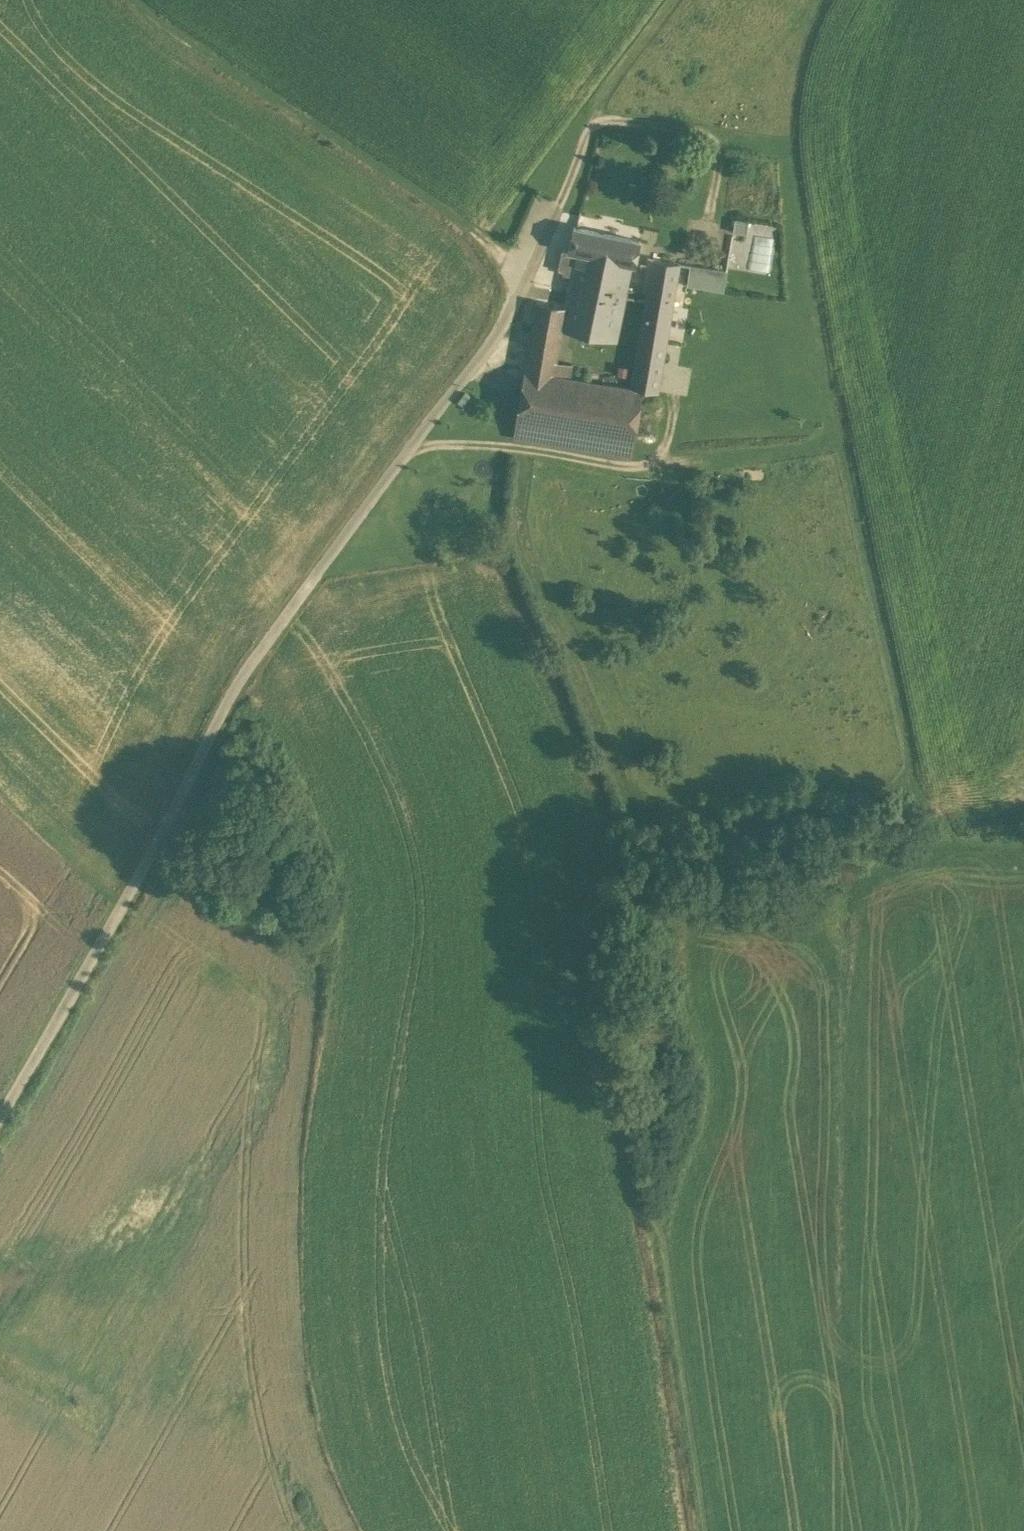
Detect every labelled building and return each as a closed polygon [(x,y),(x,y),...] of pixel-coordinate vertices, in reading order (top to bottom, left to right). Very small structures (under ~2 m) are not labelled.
[(749,222),(736,219),(734,231),(747,233),(749,222)] [(750,233),(753,233),(751,269),(775,270),(777,222),(750,222),(750,233)] [(641,239),(575,226),(570,249),(633,263),(636,264),(641,239)] [(628,290),(633,263),(570,249),(564,250),(560,269),(565,269),(565,272),(573,274),(567,306),(563,327),(618,340),(628,290)] [(651,276),(654,258),(649,257),(646,275),(651,276)] [(680,262),(654,258),(651,276),(646,275),(643,289),(649,290),(637,358),(664,362),(677,283),(680,262)] [(728,271),(680,262),(677,283),(724,291),(728,271)] [(563,327),(567,306),(537,301),(531,340),(545,342),(548,328),(563,331),(563,327)] [(559,345),(563,331),(548,328),(545,342),(559,345)] [(557,359),(559,345),(545,342),(531,340),(528,353),(557,359)] [(557,361),(557,359),(528,353),(526,369),(555,374),(557,361)] [(664,362),(637,358),(632,387),(644,388),(659,391),(664,362)] [(557,361),(555,374),(571,376),(573,363),(557,361)] [(632,456),(644,388),(632,387),(571,376),(555,374),(526,369),(514,436),(632,456)]
